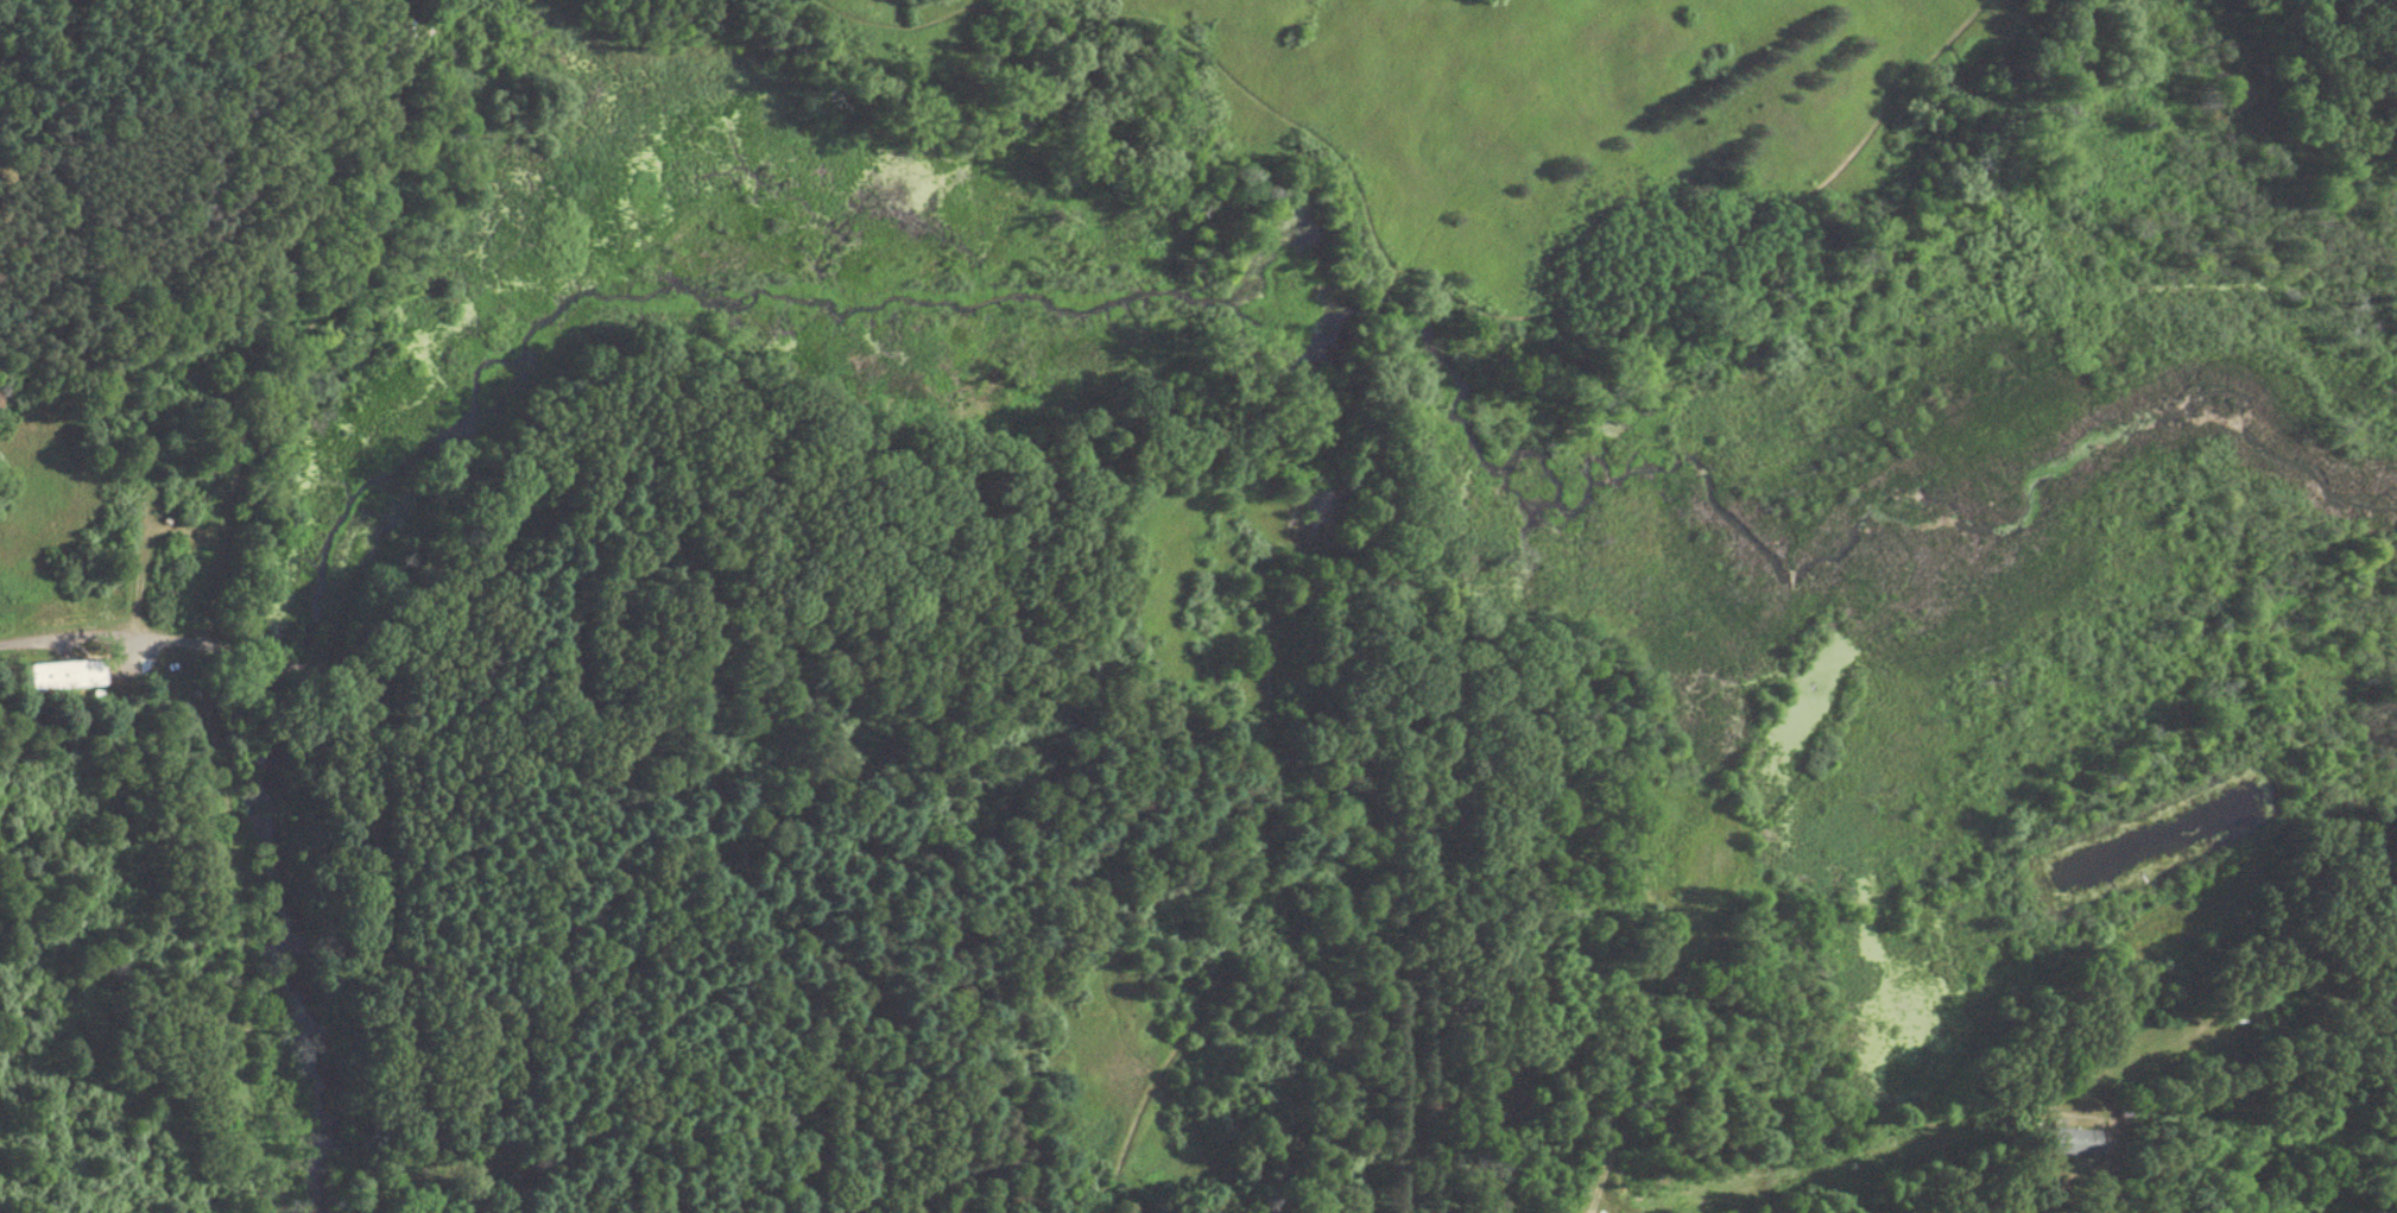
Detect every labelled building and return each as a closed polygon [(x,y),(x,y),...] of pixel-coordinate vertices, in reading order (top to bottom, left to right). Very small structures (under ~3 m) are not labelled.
[(26,662),(28,689),(100,684),(99,657),(26,662)] [(2093,1128),(2048,1123),(2045,1150),(2090,1155),(2093,1128)]
